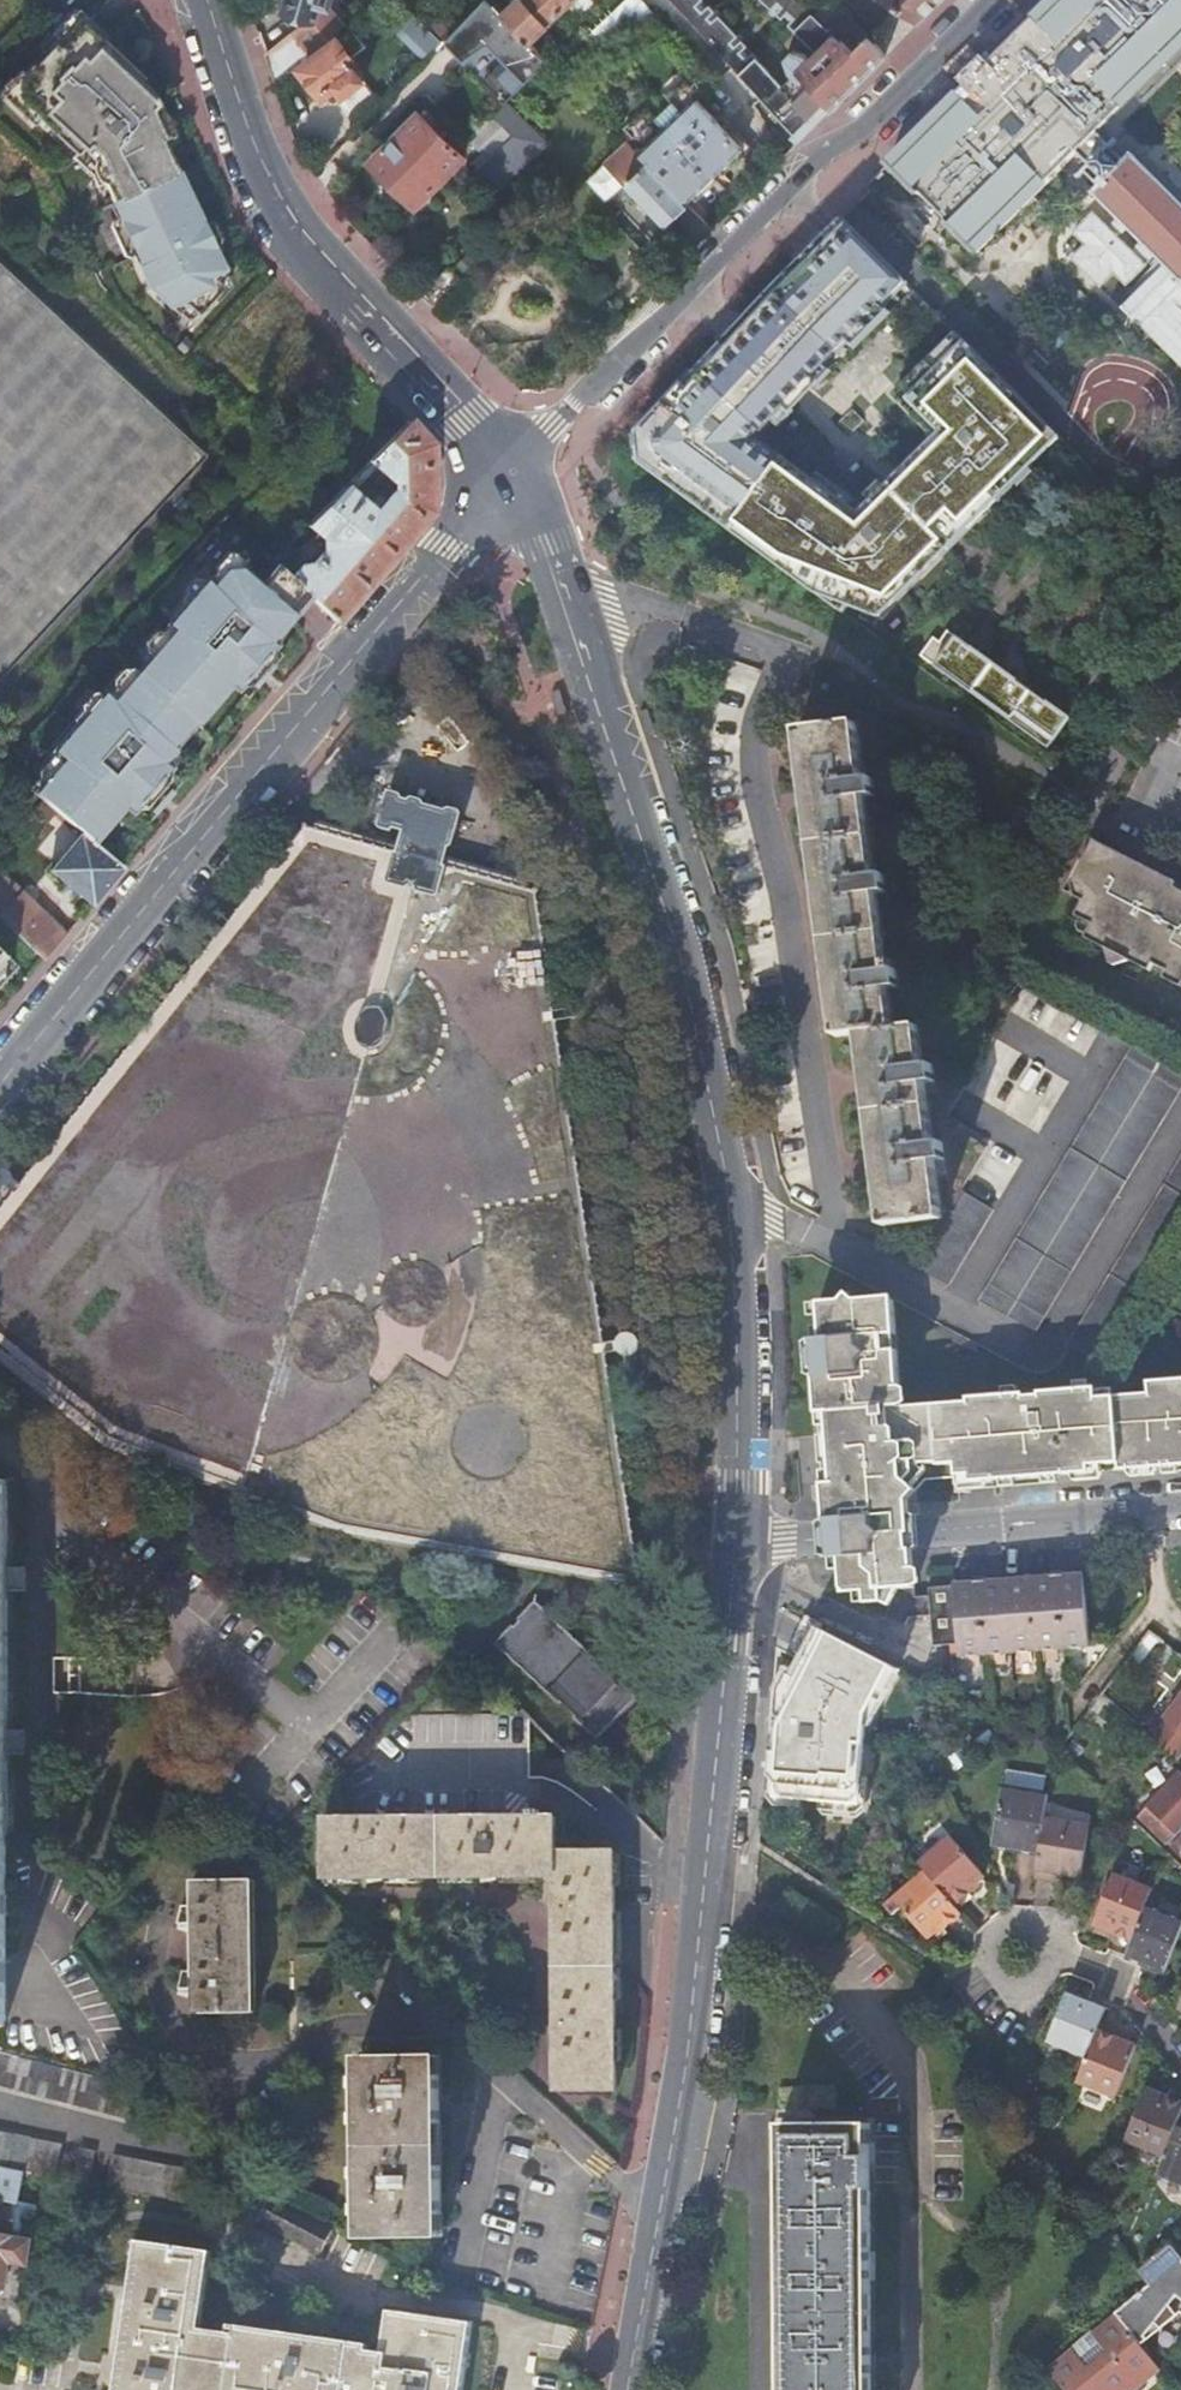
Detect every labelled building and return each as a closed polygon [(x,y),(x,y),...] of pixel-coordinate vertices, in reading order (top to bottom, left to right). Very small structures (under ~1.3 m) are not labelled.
[(328,3),(329,0),(288,0),(285,12),(308,18),(313,20),(319,1),(328,3)] [(532,43),(504,14),(490,0),(485,0),(459,27),(452,33),(444,42),(464,63),(488,45),(503,61),(482,81),(506,105),(507,104),(550,62),(532,43)] [(504,14),(532,43),(552,25),(550,24),(576,0),(519,0),(504,14)] [(798,0),(759,0),(816,54),(810,60),(806,56),(793,52),(784,61),(789,73),(793,78),(781,90),(701,0),(666,0),(797,145),(842,100),(887,56),(874,43),(874,38),(872,33),(868,37),(853,52),(828,28),(823,23),(798,0)] [(823,23),(832,13),(833,6),(827,0),(798,0),(823,23)] [(894,11),(917,25),(943,0),(877,0),(894,11)] [(878,161),(909,193),(912,190),(938,217),(936,219),(967,251),(1180,38),(1180,0),(1041,0),(878,161)] [(308,18),(292,32),(311,54),(347,26),(328,3),(319,1),(313,20),(308,18)] [(853,52),(868,37),(842,13),(828,28),(853,52)] [(439,20),(452,33),(459,27),(445,14),(439,20)] [(426,61),(443,43),(429,30),(425,26),(417,18),(400,35),(413,48),(426,61)] [(429,30),(443,43),(444,42),(452,33),(439,20),(429,30)] [(104,42),(93,31),(85,25),(71,39),(64,33),(58,40),(49,50),(51,52),(34,70),(32,68),(24,77),(17,85),(26,93),(16,104),(26,113),(37,122),(40,120),(77,154),(79,155),(83,150),(96,162),(106,184),(122,218),(123,219),(119,221),(136,256),(151,288),(179,315),(180,314),(187,305),(198,315),(199,315),(213,300),(223,290),(215,282),(225,271),(226,270),(217,251),(220,250),(212,234),(206,221),(204,221),(195,205),(192,206),(175,171),(162,142),(172,138),(170,133),(169,123),(163,117),(154,98),(137,82),(139,80),(118,62),(101,45),(104,42)] [(353,28),(302,67),(312,81),(322,95),(324,93),(331,103),(332,103),(338,99),(349,113),(375,94),(356,69),(358,67),(350,57),(366,45),(353,28)] [(266,54),(275,81),(311,54),(292,32),(266,54)] [(678,84),(667,94),(674,101),(684,91),(678,84)] [(632,138),(628,143),(686,203),(691,198),(712,178),(716,175),(718,172),(742,149),(720,127),(703,108),(685,90),(684,91),(674,101),(656,118),(645,107),(623,129),(632,138)] [(506,105),(500,111),(472,139),(486,152),(472,165),(477,170),(478,170),(499,192),(547,142),(507,104),(506,105)] [(420,114),(370,163),(393,185),(415,207),(464,158),(440,134),(445,129),(428,112),(423,117),(420,114)] [(726,122),(720,127),(742,149),(718,172),(723,177),(752,149),(726,122)] [(686,203),(628,143),(589,181),(608,201),(627,183),(669,226),(669,225),(674,230),(675,248),(685,259),(712,230),(686,203)] [(1180,202),(1178,204),(1157,183),(1160,181),(1157,178),(1155,181),(1149,175),(1152,173),(1141,162),(1139,164),(1134,160),(1136,158),(1134,155),(1131,157),(1129,156),(1124,161),(1111,149),(1085,175),(1098,187),(1091,193),(1093,194),(1091,196),(1094,199),(1096,197),(1116,217),(1154,256),(1164,266),(1175,274),(1180,275),(1180,203),(1180,202)] [(94,179),(98,188),(106,184),(96,162),(83,150),(79,155),(77,154),(73,159),(94,179)] [(712,178),(691,198),(696,203),(717,183),(712,178)] [(1154,256),(1116,217),(1114,220),(1116,221),(1109,228),(1093,213),(1072,233),(1085,245),(1070,259),(1099,288),(1114,274),(1125,286),(1147,266),(1145,264),(1154,256)] [(911,228),(922,243),(939,231),(928,216),(911,228)] [(123,219),(122,218),(113,222),(111,226),(126,257),(131,259),(136,256),(119,221),(123,219)] [(903,282),(842,220),(773,288),(699,367),(637,434),(641,463),(810,585),(815,578),(844,601),(876,614),(995,500),(990,496),(1024,463),(1029,468),(1059,439),(954,333),(895,391),(937,433),(854,514),(779,457),(773,464),(746,443),(757,430),(759,432),(823,362),(903,282)] [(1175,274),(1164,266),(1121,309),(1139,327),(1140,327),(1180,368),(1180,310),(1179,308),(1180,306),(1180,275),(1175,274)] [(223,290),(213,300),(217,304),(233,288),(225,271),(215,282),(223,290)] [(0,282),(0,672),(197,460),(0,282)] [(187,305),(180,314),(188,321),(193,321),(198,315),(187,305)] [(325,511),(309,528),(324,542),(324,552),(308,568),(300,568),(292,579),(311,596),(338,623),(385,567),(431,515),(431,446),(410,422),(372,462),(392,482),(394,492),(375,513),(347,487),(325,511)] [(204,582),(206,584),(227,560),(244,575),(247,572),(246,566),(232,554),(227,555),(204,582)] [(292,579),(281,567),(262,590),(244,575),(227,560),(206,584),(173,624),(170,628),(176,633),(152,661),(138,677),(114,705),(108,700),(105,697),(102,700),(58,752),(55,755),(65,764),(41,792),(37,796),(83,835),(94,844),(126,807),(133,814),(137,809),(151,792),(166,774),(170,771),(163,764),(175,751),(172,748),(195,722),(198,725),(232,685),(238,690),(242,686),(256,670),(271,652),(275,647),(271,644),(311,596),(292,579)] [(168,619),(173,624),(206,584),(204,582),(201,580),(196,580),(186,592),(186,598),(168,619)] [(930,630),(916,650),(1050,747),(1060,734),(1072,717),(942,624),(935,633),(930,630)] [(145,656),(152,661),(176,633),(170,628),(164,635),(154,635),(145,646),(145,656)] [(256,670),(242,686),(246,689),(251,688),(275,660),(275,655),(271,652),(256,670)] [(114,693),(108,700),(114,705),(138,677),(132,671),(122,672),(113,683),(114,693)] [(52,747),(58,752),(102,700),(97,696),(91,696),(81,708),(81,714),(52,747)] [(195,722),(172,748),(175,751),(177,752),(199,726),(198,725),(195,722)] [(1130,722),(1116,741),(1139,758),(1153,739),(1130,722)] [(931,1067),(920,1068),(916,1029),(893,1032),(888,992),(899,991),(896,972),(894,972),(893,965),(885,966),(877,896),(887,895),(885,877),(875,878),(865,798),(875,798),(873,780),(862,781),(856,724),(796,731),(804,796),(815,894),(826,982),(833,1038),(860,1035),(865,1084),(874,1163),(881,1228),(939,1220),(932,1164),(943,1162),(941,1145),(930,1146),(923,1085),(933,1084),(931,1067)] [(34,787),(41,792),(65,764),(55,755),(38,775),(39,781),(34,787)] [(151,792),(137,809),(141,812),(146,812),(170,783),(169,778),(166,774),(151,792)] [(261,1499),(356,1534),(646,1585),(539,902),(447,877),(454,855),(458,854),(462,851),(469,826),(468,822),(466,819),(463,817),(456,817),(452,819),(434,814),(434,811),(430,807),(426,806),(421,806),(419,808),(417,810),(416,810),(412,809),(410,804),(406,802),(402,801),(398,802),(395,805),(388,831),(390,835),(394,837),(398,837),(402,834),(412,837),(403,865),(308,839),(0,1222),(0,1355),(116,1446),(261,1499)] [(1019,801),(1011,812),(1034,829),(1042,818),(1019,801)] [(126,870),(119,865),(94,844),(83,835),(53,872),(74,890),(95,907),(126,870)] [(1173,886),(1175,882),(1093,840),(1071,884),(1075,896),(1083,900),(1075,915),(1080,917),(1091,923),(1085,934),(1084,937),(1104,947),(1109,962),(1112,965),(1128,960),(1149,971),(1153,964),(1165,970),(1162,977),(1180,987),(1180,891),(1173,886)] [(47,961),(67,937),(2,874),(0,876),(0,916),(47,961)] [(1091,923),(1080,917),(1077,924),(1078,930),(1085,934),(1091,923)] [(15,967),(0,953),(0,983),(15,967)] [(1135,1048),(975,1305),(1031,1335),(1180,1089),(1180,1073),(1135,1048)] [(1061,1352),(1091,1368),(1180,1222),(1180,1157),(1061,1352)] [(958,1191),(909,1270),(943,1288),(991,1211),(958,1191)] [(910,1487),(905,1483),(922,1463),(936,1463),(936,1465),(946,1465),(955,1464),(956,1483),(1041,1476),(1058,1475),(1072,1474),(1089,1472),(1088,1464),(1101,1463),(1119,1462),(1119,1470),(1127,1469),(1156,1466),(1162,1466),(1180,1464),(1180,1379),(1148,1382),(1148,1394),(1113,1396),(1107,1397),(1101,1392),(1095,1392),(1095,1390),(1095,1389),(1089,1389),(1074,1390),(1039,1393),(1040,1396),(1024,1398),(1024,1395),(1018,1395),(1002,1396),(967,1399),(968,1404),(899,1409),(895,1352),(883,1352),(882,1336),(893,1335),(891,1302),(886,1298),(855,1300),(847,1293),(840,1302),(818,1303),(819,1326),(820,1339),(812,1340),(815,1361),(812,1361),(813,1378),(816,1414),(826,1414),(827,1436),(834,1435),(834,1447),(835,1462),(830,1462),(831,1484),(822,1484),(826,1539),(828,1558),(838,1557),(840,1593),(863,1591),(864,1603),(880,1602),(889,1606),(883,1617),(905,1626),(909,1619),(930,1617),(932,1647),(957,1646),(958,1658),(1089,1648),(1084,1574),(1057,1576),(1012,1580),(969,1583),(952,1585),(952,1586),(928,1588),(928,1596),(915,1597),(909,1534),(907,1500),(902,1497),(910,1487)] [(974,1352),(975,1344),(936,1324),(931,1329),(974,1352)] [(810,1340),(812,1340),(820,1339),(819,1326),(809,1327),(810,1340)] [(883,1352),(895,1352),(893,1335),(882,1336),(883,1352)] [(815,1361),(812,1340),(810,1340),(807,1340),(803,1344),(806,1375),(810,1378),(813,1378),(812,1361),(815,1361)] [(1074,1390),(1089,1389),(1088,1381),(1074,1382),(1074,1390)] [(1002,1396),(1018,1395),(1017,1387),(1002,1388),(1002,1396)] [(826,1414),(816,1414),(817,1435),(815,1436),(817,1464),(820,1464),(822,1484),(831,1484),(830,1462),(835,1462),(834,1447),(834,1435),(827,1436),(826,1414)] [(905,1483),(910,1487),(923,1473),(922,1463),(905,1483)] [(1101,1475),(1101,1463),(1088,1464),(1089,1472),(1072,1474),(1072,1476),(1076,1481),(1098,1480),(1101,1475)] [(1162,1466),(1162,1475),(1177,1474),(1177,1471),(1180,1471),(1180,1464),(1162,1466)] [(1156,1466),(1127,1469),(1127,1472),(1130,1476),(1154,1475),(1156,1470),(1156,1466)] [(1058,1477),(1058,1475),(1041,1476),(956,1483),(956,1487),(960,1491),(1055,1483),(1058,1477)] [(915,1491),(910,1487),(902,1497),(907,1500),(915,1491)] [(591,1655),(591,1652),(582,1643),(580,1644),(578,1643),(579,1640),(568,1630),(566,1630),(564,1629),(565,1627),(554,1618),(552,1618),(551,1617),(552,1614),(542,1606),(540,1606),(538,1607),(521,1625),(523,1627),(520,1630),(519,1629),(518,1630),(503,1646),(501,1649),(501,1651),(511,1660),(513,1660),(513,1662),(523,1672),(525,1671),(526,1672),(525,1674),(538,1685),(539,1685),(540,1686),(540,1687),(551,1697),(552,1697),(553,1698),(552,1699),(560,1706),(562,1707),(566,1705),(580,1718),(579,1722),(580,1725),(588,1732),(590,1731),(591,1731),(590,1734),(600,1742),(604,1741),(642,1700),(641,1698),(631,1689),(629,1689),(628,1688),(629,1686),(620,1679),(614,1680),(601,1668),(603,1666),(603,1663),(595,1655),(593,1656),(591,1655)] [(827,1634),(820,1630),(812,1645),(804,1661),(812,1665),(827,1634)] [(1141,1662),(1157,1637),(1146,1630),(1130,1655),(1141,1662)] [(795,1679),(786,1696),(785,1714),(785,1717),(783,1736),(780,1735),(777,1770),(774,1797),(800,1799),(822,1801),(828,1801),(827,1806),(857,1809),(860,1777),(864,1725),(865,1715),(890,1665),(827,1634),(812,1665),(804,1661),(795,1679)] [(898,1669),(890,1665),(865,1715),(864,1725),(870,1726),(898,1669)] [(775,1717),(785,1717),(785,1714),(786,1696),(795,1679),(787,1675),(777,1693),(775,1717)] [(1180,1696),(1163,1719),(1166,1722),(1152,1740),(1176,1761),(1180,1754),(1180,1695),(1180,1696)] [(774,1797),(777,1770),(769,1769),(766,1796),(774,1806),(799,1808),(800,1799),(774,1797)] [(1005,1770),(1002,1788),(1042,1795),(1045,1777),(1005,1770)] [(1179,1772),(1158,1796),(1138,1817),(1180,1859),(1180,1774),(1179,1772)] [(866,1811),(869,1778),(860,1777),(857,1809),(827,1806),(828,1801),(822,1801),(821,1810),(825,1815),(858,1818),(866,1811)] [(1011,1849),(1037,1854),(1043,1820),(1047,1796),(1042,1795),(1002,1788),(999,1788),(990,1846),(1011,1849)] [(554,1851),(554,1816),(325,1819),(325,1878),(555,1877),(556,2089),(616,2088),(615,1935),(614,1852),(554,1851)] [(1080,1878),(1088,1827),(1043,1820),(1037,1854),(1033,1879),(1043,1880),(1052,1882),(1053,1874),(1061,1875),(1080,1878)] [(0,1838),(0,2028),(7,2028),(7,2022),(9,2022),(9,2001),(5,1838),(0,1838)] [(983,1878),(949,1839),(916,1866),(923,1874),(952,1907),(963,1897),(970,1892),(968,1889),(974,1884),(983,1878)] [(952,1907),(923,1874),(891,1901),(925,1940),(931,1935),(938,1929),(940,1932),(949,1923),(959,1916),(952,1907)] [(1053,1874),(1052,1882),(1060,1883),(1061,1875),(1053,1874)] [(1131,1941),(1144,1909),(1152,1891),(1112,1876),(1092,1926),(1096,1927),(1110,1933),(1119,1936),(1131,1941)] [(177,1987),(193,1988),(194,2014),(255,2013),(254,1880),(194,1880),(193,1905),(181,1905),(177,1922),(193,1922),(193,1971),(181,1971),(177,1987)] [(1164,1974),(1180,1932),(1180,1923),(1144,1909),(1131,1941),(1124,1958),(1144,1966),(1164,1974)] [(1096,1927),(1094,1932),(1108,1939),(1110,1933),(1096,1927)] [(934,1938),(940,1932),(938,1929),(931,1935),(934,1938)] [(1044,2044),(1084,2060),(1097,2026),(1104,2009),(1086,2002),(1064,1994),(1044,2044)] [(1097,2026),(1084,2060),(1074,2083),(1115,2098),(1134,2047),(1125,2044),(1116,2041),(1118,2034),(1109,2031),(1097,2026)] [(1116,2041),(1125,2044),(1127,2038),(1118,2034),(1116,2041)] [(144,2088),(0,2051),(0,2083),(136,2119),(144,2088)] [(360,2113),(357,2114),(357,2124),(364,2124),(364,2167),(357,2167),(358,2179),(361,2180),(362,2204),(358,2205),(358,2216),(365,2216),(365,2239),(439,2239),(438,2148),(438,2058),(372,2059),(372,2055),(366,2055),(366,2058),(363,2059),(363,2078),(357,2078),(357,2088),(359,2088),(360,2113)] [(1163,2157),(1178,2119),(1180,2112),(1180,2106),(1165,2099),(1144,2091),(1123,2141),(1163,2157)] [(1163,2157),(1155,2178),(1180,2188),(1180,2121),(1178,2119),(1163,2157)] [(865,2130),(825,2131),(825,2134),(819,2134),(819,2131),(780,2131),(780,2197),(782,2389),(867,2389),(865,2130)] [(3,2166),(27,2171),(57,2177),(64,2145),(0,2132),(0,2165),(3,2166)] [(74,2181),(91,2184),(97,2151),(80,2148),(74,2181)] [(107,2187),(169,2199),(176,2169),(114,2156),(107,2187)] [(27,2171),(3,2166),(0,2179),(0,2304),(17,2308),(25,2267),(32,2265),(36,2246),(30,2241),(37,2206),(20,2203),(27,2171)] [(258,2219),(260,2221),(320,2253),(330,2231),(274,2200),(272,2205),(266,2202),(257,2217),(258,2218),(258,2219)] [(258,2218),(237,2213),(235,2224),(256,2228),(258,2219),(258,2218)] [(331,2341),(230,2324),(228,2333),(199,2329),(210,2252),(136,2240),(136,2242),(147,2244),(145,2257),(134,2255),(113,2389),(460,2389),(471,2324),(389,2311),(383,2352),(368,2350),(370,2338),(332,2332),(331,2341)] [(147,2244),(136,2242),(132,2241),(130,2254),(134,2255),(145,2257),(147,2244)] [(1146,2338),(1177,2297),(1180,2301),(1180,2258),(1171,2245),(1138,2272),(1148,2284),(1113,2315),(1140,2347),(1148,2341),(1146,2338)] [(1146,2338),(1148,2341),(1180,2313),(1180,2301),(1177,2297),(1146,2338)] [(1110,2354),(1088,2373),(1071,2353),(1050,2371),(1065,2389),(1136,2389),(1138,2388),(1159,2370),(1140,2347),(1113,2315),(1093,2333),(1110,2354)] [(1093,2333),(1071,2353),(1088,2373),(1110,2354),(1093,2333)]
